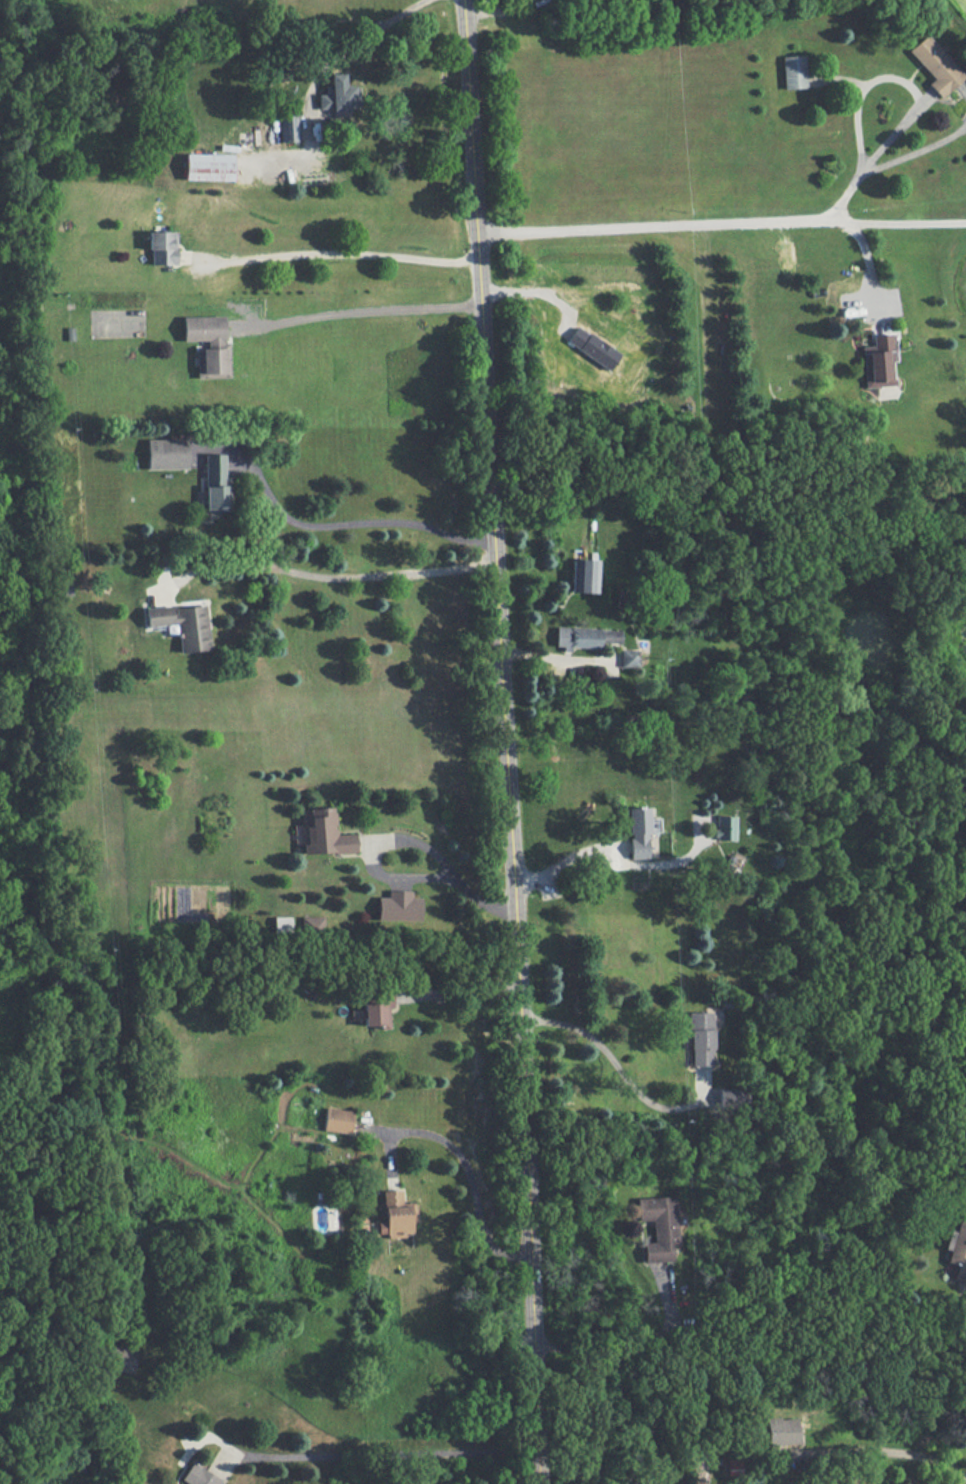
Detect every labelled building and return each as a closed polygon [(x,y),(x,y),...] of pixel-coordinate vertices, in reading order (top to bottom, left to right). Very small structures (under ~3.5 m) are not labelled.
[(932,78),(926,83),(939,97),(962,76),(924,33),(906,50),(932,78)] [(805,55),(782,55),(784,88),(806,88),(805,55)] [(318,110),(358,108),(357,85),(343,86),(343,73),(328,73),(329,85),(323,85),(324,93),(317,93),(318,110)] [(279,141),(295,141),(294,113),(278,114),(279,141)] [(184,179),(232,180),(232,154),(185,153),(184,179)] [(175,231),(148,231),(148,264),(175,264),(175,231)] [(182,316),(182,340),(205,340),(205,347),(200,347),(200,362),(195,362),(196,377),(228,377),(227,341),(223,342),(222,315),(182,316)] [(620,352),(576,325),(566,342),(609,369),(620,352)] [(862,346),(864,387),(895,385),(893,360),(897,360),(895,333),(872,334),(873,345),(862,346)] [(145,439),(146,468),(186,468),(186,438),(145,439)] [(203,454),(204,510),(228,510),(228,485),(224,485),(223,453),(203,454)] [(597,558),(571,558),(570,591),(596,592),(597,558)] [(145,626),(176,624),(178,651),(207,649),(204,604),(144,607),(145,626)] [(599,648),(599,641),(620,642),(620,629),(555,626),(554,645),(561,645),(561,646),(599,648)] [(620,666),(637,666),(638,649),(620,648),(620,666)] [(355,851),(354,833),(335,833),(334,806),(308,807),(309,825),(302,825),(303,853),(355,851)] [(647,858),(647,831),(660,831),(660,817),(648,818),(648,806),(627,807),(628,833),(629,833),(630,858),(647,858)] [(735,839),(735,815),(716,815),(715,839),(735,839)] [(420,897),(409,897),(410,890),(386,889),(386,896),(376,896),(376,919),(419,920),(420,897)] [(323,915),(300,915),(300,934),(323,934),(323,915)] [(290,916),(273,916),(273,930),(290,931),(290,916)] [(362,1026),(388,1025),(387,1007),(392,1007),(391,993),(381,993),(382,1000),(362,1001),(362,1026)] [(690,1065),(712,1065),(711,1011),(689,1012),(690,1065)] [(717,1108),(744,1108),(744,1088),(718,1088),(717,1108)] [(351,1133),(354,1110),(326,1106),(323,1129),(351,1133)] [(383,1220),(376,1221),(377,1236),(411,1234),(410,1222),(414,1222),(413,1201),(401,1202),(400,1189),(382,1190),(383,1220)] [(643,1261),(672,1260),(671,1243),(677,1243),(674,1195),(636,1197),(637,1220),(651,1220),(652,1241),(642,1242),(643,1261)] [(959,1217),(956,1231),(949,1229),(945,1249),(949,1250),(947,1262),(956,1264),(953,1279),(965,1282),(965,1219),(959,1217)] [(797,1417),(766,1418),(767,1443),(798,1442),(797,1417)] [(223,1480),(191,1461),(180,1479),(186,1482),(185,1483),(221,1483),(223,1480)]
